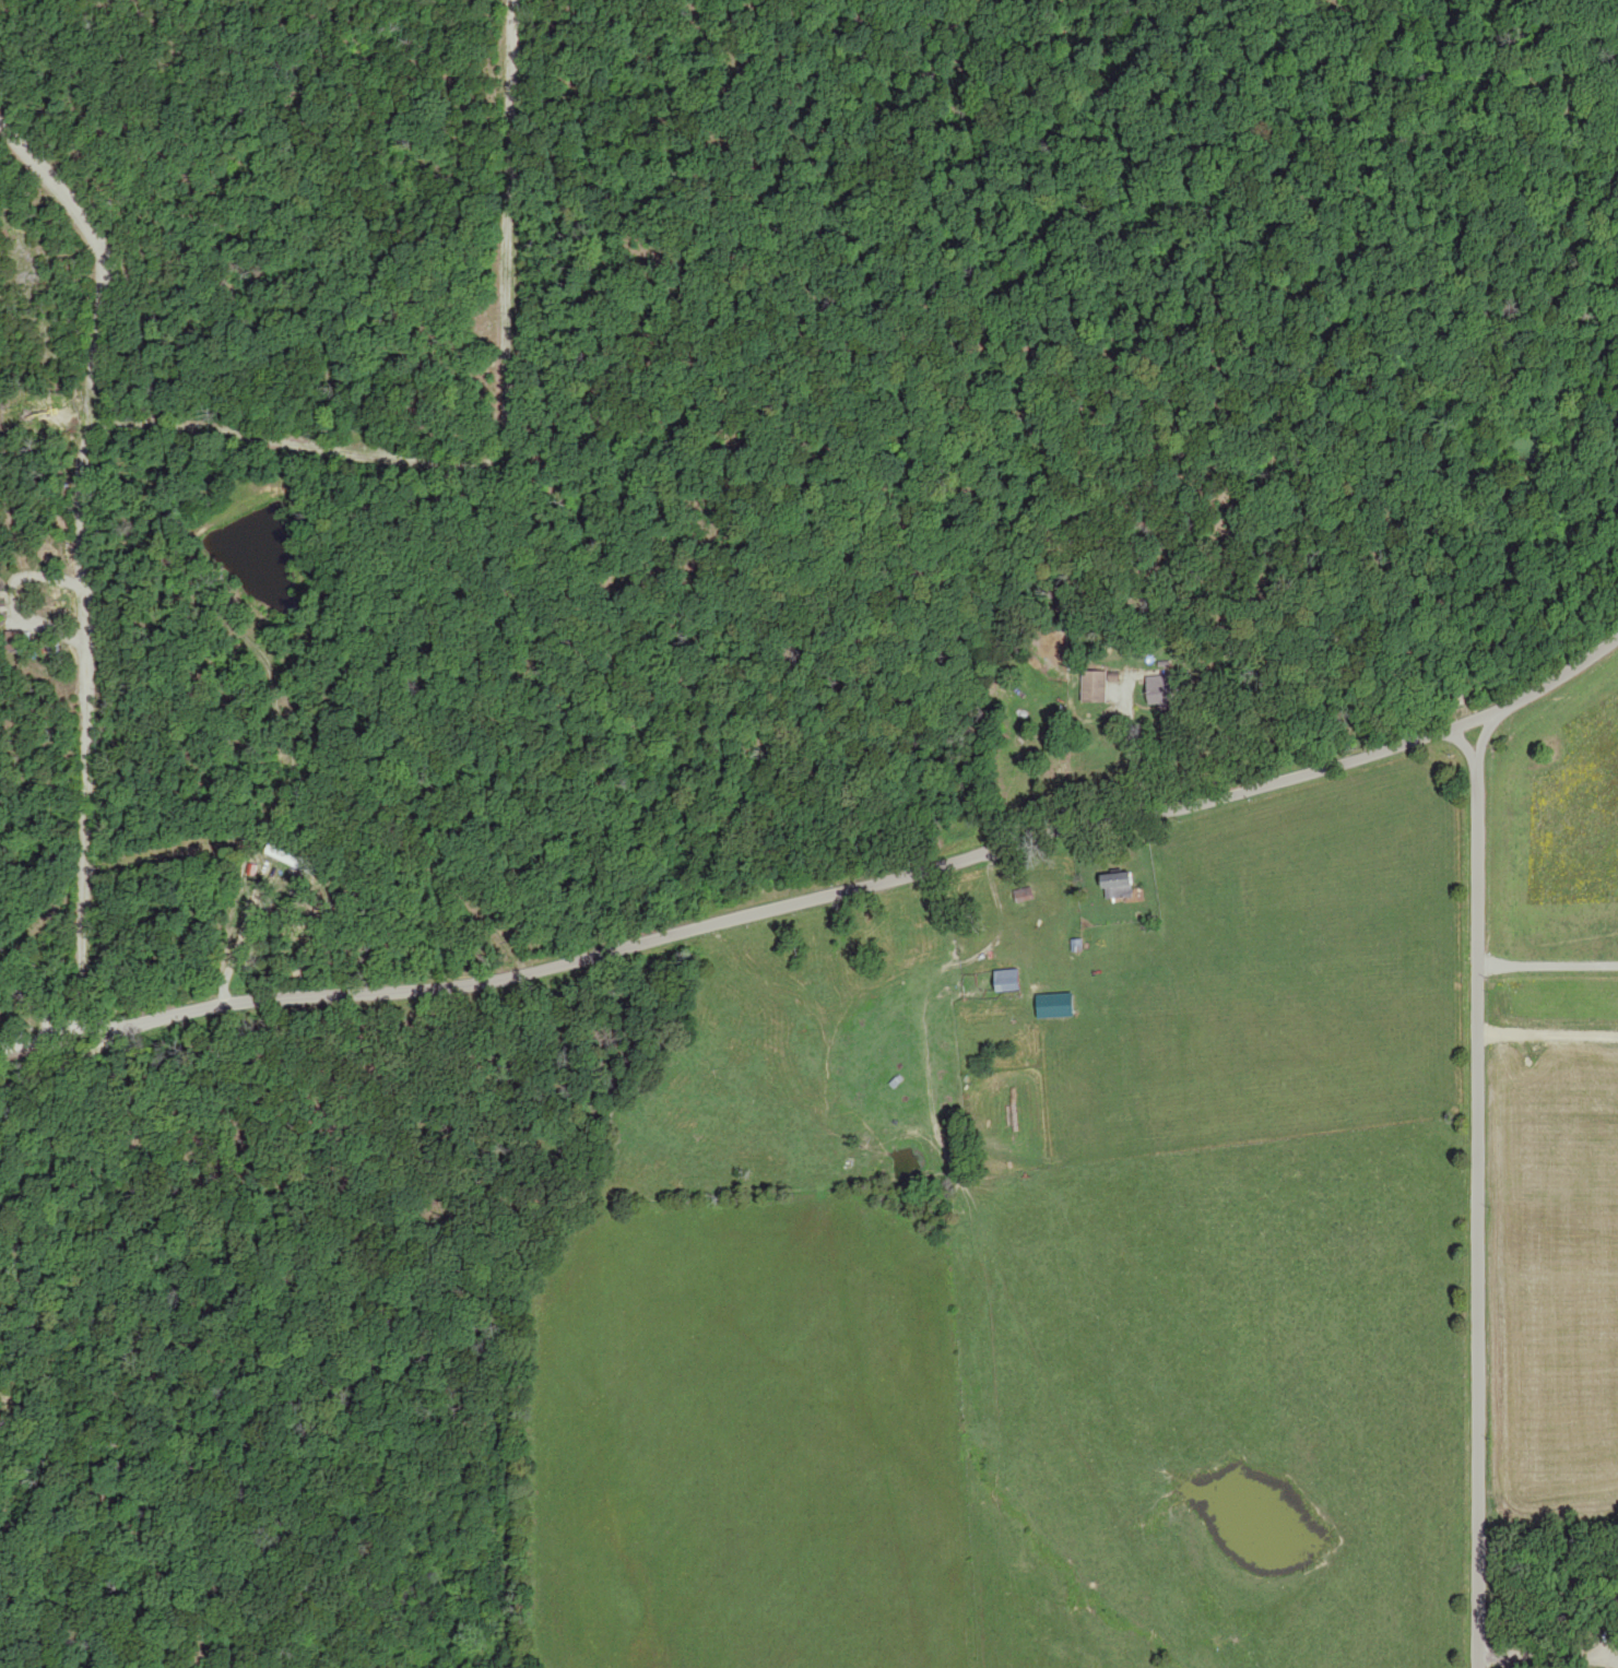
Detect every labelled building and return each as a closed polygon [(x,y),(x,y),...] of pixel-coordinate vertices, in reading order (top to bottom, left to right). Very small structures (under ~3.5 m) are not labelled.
[(11,651),(29,651),(29,632),(11,632),(11,651)] [(1111,703),(1111,671),(1085,671),(1085,703),(1111,703)] [(1150,677),(1152,706),(1175,704),(1174,675),(1150,677)] [(274,854),(295,865),(299,856),(279,845),(274,854)] [(1106,874),(1106,900),(1137,900),(1137,874),(1106,874)] [(1017,892),(1018,903),(1033,901),(1032,890),(1017,892)] [(1025,991),(1022,969),(999,971),(1001,993),(1025,991)]
